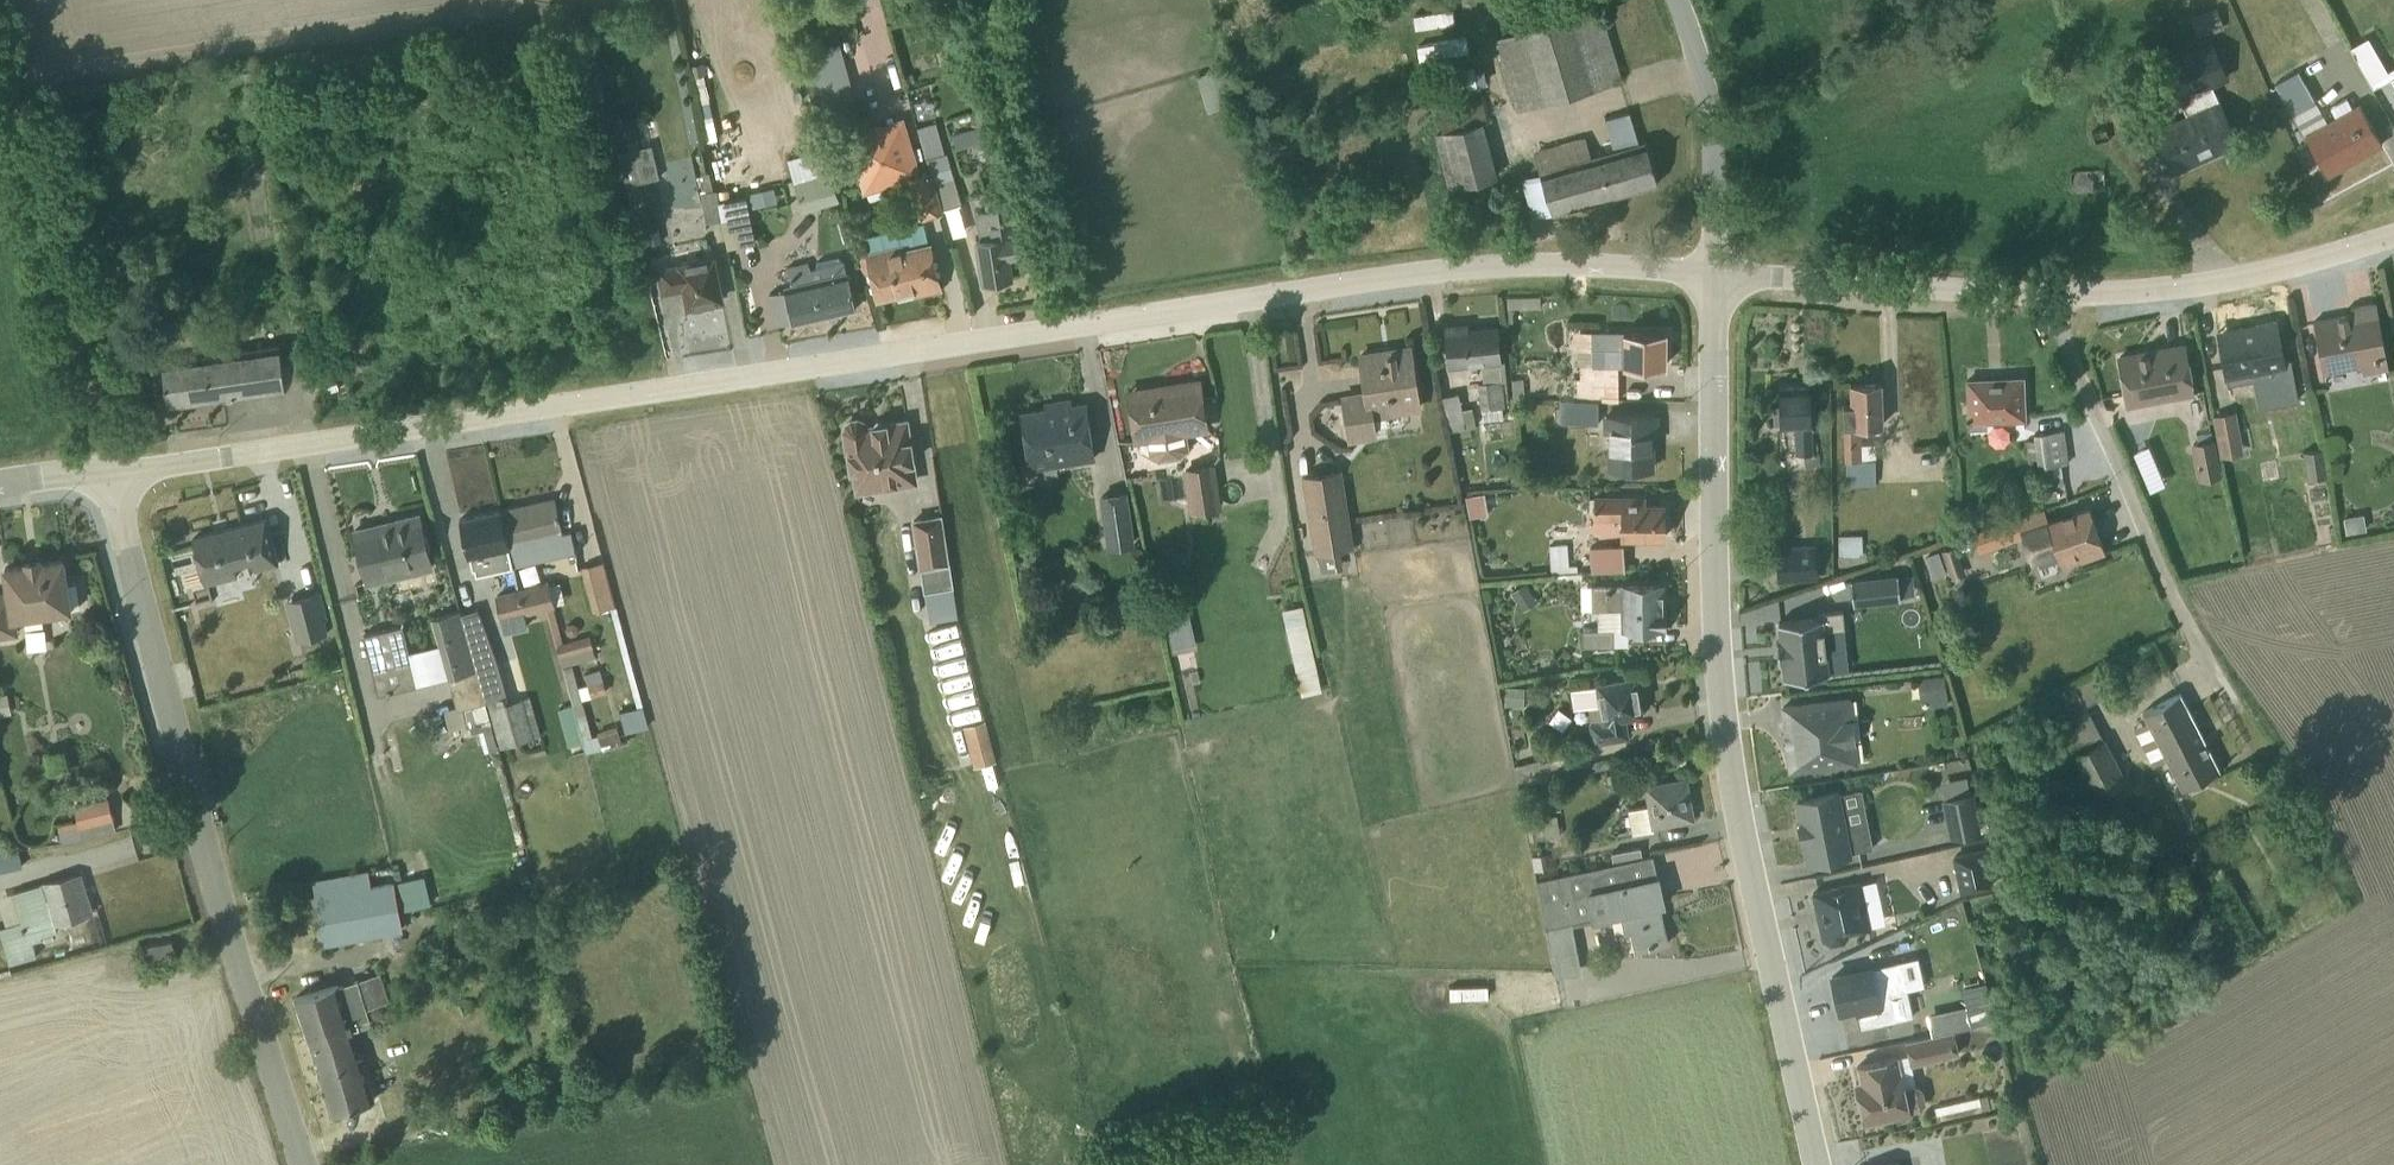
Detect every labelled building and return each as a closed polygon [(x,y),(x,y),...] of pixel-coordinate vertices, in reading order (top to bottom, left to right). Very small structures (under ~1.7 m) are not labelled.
[(1516,36),(1496,42),(1516,107),(1620,75),(1600,10),(1549,26),(1543,4),(1509,14),(1516,36)] [(2197,37),(2224,27),(2216,6),(2188,15),(2197,37)] [(2393,85),(2393,65),(2388,69),(2368,35),(2350,46),(2373,86),(2389,77),(2393,85)] [(2154,129),(2172,168),(2235,140),(2210,85),(2229,76),(2212,40),(2158,66),(2183,115),(2154,129)] [(2313,97),(2298,70),(2274,83),(2289,111),(2313,97)] [(706,73),(692,76),(712,168),(723,217),(727,244),(756,238),(747,193),(732,197),(706,73)] [(1437,132),(1453,189),(1470,184),(1473,195),(1493,189),(1490,178),(1496,177),(1481,122),(1487,121),(1480,95),(1436,108),(1443,131),(1437,132)] [(2334,114),(2303,132),(2326,173),(2382,142),(2359,101),(2352,105),(2345,96),(2329,105),(2334,114)] [(1521,181),(1532,217),(1652,181),(1630,108),(1605,116),(1614,146),(1591,153),(1586,135),(1533,151),(1540,175),(1521,181)] [(943,209),(931,168),(921,171),(902,115),(844,135),(864,192),(906,178),(919,217),(943,209)] [(931,168),(943,209),(961,204),(936,120),(918,125),(931,168)] [(659,175),(650,144),(617,154),(626,185),(659,175)] [(838,198),(822,147),(787,157),(803,208),(838,198)] [(2069,168),(2070,189),(2103,187),(2101,166),(2069,168)] [(723,217),(712,168),(697,171),(708,220),(723,217)] [(1012,274),(1009,251),(1017,250),(1012,206),(1006,207),(1005,198),(984,200),(985,209),(978,210),(981,236),(975,237),(982,279),(1012,274)] [(663,239),(659,218),(644,220),(647,241),(663,239)] [(925,219),(861,234),(865,251),(858,252),(864,280),(873,278),(877,294),(911,286),(913,292),(941,285),(925,219)] [(711,253),(658,266),(664,292),(684,287),(688,306),(721,298),(711,253)] [(792,322),(856,306),(844,254),(818,260),(819,265),(810,267),(808,260),(787,265),(791,282),(783,283),(784,289),(770,292),(777,321),(791,318),(792,322)] [(2351,313),(2313,320),(2323,372),(2360,365),(2361,372),(2387,367),(2375,301),(2350,306),(2351,313)] [(2276,321),(2217,331),(2225,378),(2263,372),(2267,393),(2303,387),(2298,360),(2284,363),(2276,321)] [(1446,326),(1450,366),(1480,363),(1482,381),(1478,382),(1481,408),(1484,408),(1485,418),(1503,417),(1502,401),(1508,400),(1504,359),(1498,359),(1496,328),(1467,330),(1467,324),(1446,326)] [(1665,330),(1592,330),(1592,351),(1581,351),(1581,382),(1573,382),(1573,398),(1598,398),(1618,398),(1618,363),(1665,363),(1665,330)] [(280,343),(162,360),(169,403),(287,386),(280,343)] [(2182,343),(2119,355),(2128,402),(2191,391),(2182,343)] [(1419,408),(1410,345),(1362,352),(1368,389),(1341,393),(1348,438),(1377,434),(1375,414),(1419,408)] [(1967,378),(1969,419),(2024,417),(2022,375),(1967,378)] [(1207,429),(1199,378),(1129,389),(1137,446),(1160,459),(1182,455),(1189,448),(1188,434),(1207,429)] [(1850,403),(1842,403),(1845,483),(1875,482),(1874,457),(1862,457),(1861,425),(1882,424),(1881,381),(1849,382),(1850,403)] [(1795,452),(1811,451),(1809,385),(1778,386),(1778,407),(1773,407),(1774,424),(1794,423),(1795,452)] [(1457,391),(1441,395),(1448,430),(1476,423),(1472,405),(1461,408),(1457,391)] [(1598,422),(1598,398),(1573,398),(1559,398),(1559,422),(1598,422)] [(1095,459),(1085,401),(1069,404),(1069,399),(1054,401),(1055,406),(1024,411),(1034,469),(1095,459)] [(2239,451),(2232,412),(2214,415),(2222,455),(2239,451)] [(1607,430),(1608,467),(1651,467),(1651,434),(1656,434),(1656,414),(1602,415),(1602,431),(1607,430)] [(917,481),(906,418),(868,424),(862,418),(856,417),(851,418),(847,421),(845,428),(856,491),(917,481)] [(2036,456),(2039,484),(2063,482),(2061,462),(2067,461),(2064,427),(2033,431),(2034,437),(2025,438),(2027,457),(2036,456)] [(2191,441),(2199,479),(2222,474),(2213,436),(2191,441)] [(2326,475),(2321,448),(2303,451),(2308,478),(2326,475)] [(1215,462),(1183,468),(1191,511),(1223,504),(1215,462)] [(1353,543),(1341,468),(1303,473),(1314,549),(1353,543)] [(1135,541),(1127,488),(1099,493),(1107,545),(1135,541)] [(1489,513),(1485,492),(1466,495),(1470,516),(1489,513)] [(1620,518),(1620,536),(1663,536),(1663,502),(1643,502),(1643,496),(1594,496),(1594,518),(1620,518)] [(552,497),(500,509),(513,564),(574,550),(569,527),(559,530),(552,497)] [(2080,559),(2100,553),(2086,506),(2046,517),(2043,508),(1971,532),(1977,550),(2020,537),(2025,553),(2028,552),(2030,560),(2056,553),(2058,559),(2078,554),(2080,559)] [(513,564),(500,509),(462,517),(475,572),(513,564)] [(958,613),(943,511),(912,515),(928,617),(958,613)] [(431,567),(417,512),(355,528),(369,583),(431,567)] [(278,562),(266,516),(192,535),(204,581),(237,572),(235,561),(250,557),(253,569),(278,562)] [(1860,533),(1838,535),(1840,564),(1868,562),(1867,548),(1861,549),(1860,533)] [(1566,543),(1550,544),(1552,573),(1577,572),(1576,564),(1568,565),(1566,543)] [(1623,543),(1589,546),(1591,570),(1624,568),(1623,543)] [(1817,575),(1815,543),(1777,546),(1779,578),(1817,575)] [(1941,548),(1951,577),(1964,572),(1953,543),(1941,548)] [(1945,572),(1937,548),(1923,553),(1931,577),(1945,572)] [(78,604),(74,580),(68,581),(64,556),(41,560),(40,554),(26,556),(27,562),(6,565),(10,590),(0,591),(0,634),(20,630),(17,614),(78,604)] [(604,559),(582,566),(594,606),(616,599),(604,559)] [(1850,579),(1853,601),(1898,596),(1895,574),(1850,579)] [(551,579),(518,587),(527,624),(542,621),(562,704),(556,706),(565,744),(597,736),(599,743),(620,738),(616,721),(581,729),(574,699),(580,698),(571,660),(593,655),(587,632),(565,637),(551,579)] [(1661,605),(1660,582),(1590,584),(1591,608),(1598,608),(1599,628),(1583,628),(1583,645),(1614,644),(1613,626),(1664,625),(1663,605),(1661,605)] [(527,624),(518,587),(497,592),(506,630),(527,624)] [(320,590),(286,598),(295,638),(330,630),(320,590)] [(1189,604),(1166,609),(1173,643),(1196,638),(1189,604)] [(483,607),(462,612),(486,700),(499,746),(541,735),(530,693),(508,699),(483,607)] [(1841,609),(1818,611),(1818,616),(1779,620),(1781,639),(1776,639),(1778,658),(1783,658),(1785,676),(1828,672),(1823,629),(1843,626),(1841,609)] [(364,632),(379,692),(448,676),(457,708),(486,700),(462,612),(433,620),(439,642),(410,648),(404,622),(364,632)] [(1299,690),(1320,688),(1311,615),(1290,617),(1299,690)] [(2128,781),(2087,703),(2123,684),(2112,661),(2074,681),(2076,685),(2048,700),(2083,768),(2063,778),(2078,807),(2128,781)] [(1922,701),(1948,700),(1947,672),(1921,673),(1922,701)] [(1589,721),(1593,742),(1629,736),(1625,716),(1638,713),(1635,700),(1641,699),(1638,682),(1636,682),(1635,677),(1570,689),(1574,710),(1588,707),(1590,721),(1589,721)] [(0,693),(0,712),(12,710),(8,692),(0,693)] [(2215,770),(2219,768),(2181,693),(2144,712),(2149,723),(2135,730),(2152,765),(2167,758),(2181,787),(2200,778),(2210,786),(2217,782),(2215,770)] [(1849,697),(1783,705),(1790,766),(1857,759),(1849,697)] [(964,718),(975,760),(998,754),(987,712),(964,718)] [(1685,777),(1643,785),(1646,803),(1627,807),(1632,833),(1653,829),(1653,825),(1693,817),(1685,777)] [(1974,787),(1942,794),(1951,834),(1983,827),(1974,787)] [(1840,789),(1796,798),(1801,821),(1798,822),(1801,837),(1804,837),(1809,861),(1873,848),(1860,788),(1840,792),(1840,789)] [(109,795),(74,803),(82,837),(116,829),(109,795)] [(1968,890),(1995,883),(1985,843),(1958,850),(1968,890)] [(1612,863),(1535,878),(1551,958),(1577,953),(1571,925),(1623,915),(1626,930),(1630,929),(1634,946),(1665,939),(1658,903),(1663,902),(1654,855),(1642,857),(1639,846),(1610,852),(1612,863)] [(1955,857),(1948,858),(1947,846),(1903,850),(1904,866),(1940,862),(1941,876),(1956,874),(1955,857)] [(0,857),(0,871),(22,866),(18,852),(0,857)] [(312,893),(321,940),(402,926),(394,883),(389,884),(388,880),(370,883),(367,869),(315,878),(318,892),(312,893)] [(83,873),(13,893),(21,922),(0,928),(0,949),(5,948),(9,964),(36,956),(32,942),(42,940),(41,937),(58,932),(55,925),(94,914),(83,873)] [(1860,880),(1813,891),(1823,937),(1831,941),(1845,939),(1850,932),(1870,927),(1860,880)] [(172,938),(146,945),(151,962),(177,955),(172,938)] [(1917,957),(1832,975),(1839,1009),(1857,1005),(1859,1012),(1909,1001),(1906,988),(1923,984),(1917,957)] [(389,999),(380,970),(361,975),(369,1005),(389,999)] [(324,986),(296,994),(330,1112),(375,1099),(353,1020),(370,1015),(359,976),(344,981),(344,979),(324,985),(324,986)] [(1959,989),(1926,997),(1931,1017),(1949,1012),(1953,1028),(1968,1024),(1959,989)] [(1990,999),(1965,1006),(1970,1024),(1995,1016),(1990,999)] [(1954,1030),(1907,1039),(1912,1062),(1958,1053),(1954,1030)] [(1858,1094),(1864,1121),(1920,1108),(1925,1101),(1923,1088),(1916,1083),(1910,1053),(1857,1065),(1863,1093),(1858,1094)] [(1988,1094),(1934,1106),(1936,1118),(1991,1106),(1988,1094)]
